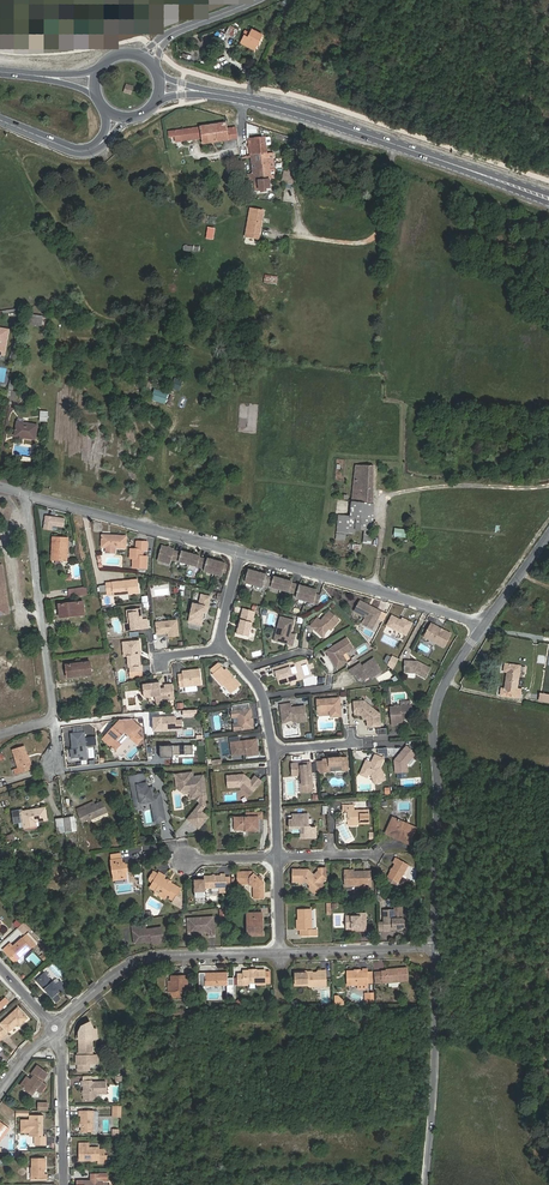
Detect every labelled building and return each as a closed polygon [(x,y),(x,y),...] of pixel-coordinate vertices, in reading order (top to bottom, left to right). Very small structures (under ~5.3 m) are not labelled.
[(235,37),(238,30),(229,26),(226,32),(235,37)] [(256,46),(262,34),(252,29),(248,37),(245,35),(243,39),(256,46)] [(255,49),(256,46),(243,39),(241,42),(255,49)] [(124,92),(131,94),(133,86),(126,84),(124,92)] [(236,127),(227,129),(226,123),(190,128),(192,140),(202,138),(203,144),(237,138),(236,127)] [(256,132),(256,126),(246,123),(247,133),(256,132)] [(192,140),(190,128),(180,130),(182,141),(192,140)] [(251,155),(267,153),(266,146),(265,138),(265,137),(249,139),(251,155)] [(251,155),(254,180),(269,179),(269,178),(268,161),(273,161),(273,153),(267,153),(251,155)] [(295,173),(285,171),(283,182),(293,185),(295,173)] [(254,180),(255,190),(270,188),(269,179),(254,180)] [(258,238),(263,211),(250,209),(246,236),(258,238)] [(213,240),(214,228),(207,227),(205,239),(213,240)] [(265,275),(264,283),(275,284),(277,284),(278,276),(265,275)] [(31,315),(30,324),(42,326),(43,316),(31,315)] [(183,381),(174,377),(169,389),(179,391),(183,381)] [(168,393),(155,389),(151,399),(165,404),(168,393)] [(13,391),(8,391),(7,400),(16,401),(17,392),(13,391)] [(15,434),(24,436),(24,437),(35,439),(37,425),(23,423),(17,422),(15,434)] [(372,519),(374,466),(359,465),(358,476),(355,476),(352,497),(351,516),(339,515),(336,538),(343,539),(343,533),(354,533),(355,529),(356,517),(372,519)] [(65,519),(46,516),(44,529),(51,530),(52,525),(64,526),(65,519)] [(365,530),(371,530),(372,519),(356,517),(355,529),(365,530)] [(115,548),(126,548),(126,539),(126,536),(102,535),(101,547),(107,547),(107,553),(115,553),(115,548)] [(53,537),(52,560),(67,561),(68,538),(53,537)] [(174,549),(162,546),(158,561),(170,564),(171,559),(205,569),(204,571),(222,576),(222,573),(225,574),(227,565),(225,565),(225,563),(208,558),(208,560),(199,558),(200,556),(182,551),(182,553),(173,550),(174,549)] [(0,565),(0,614),(10,613),(2,565),(0,565)] [(249,571),(246,571),(244,579),(246,580),(246,583),(263,587),(264,585),(298,594),(297,598),(318,604),(321,596),(316,594),(318,590),(292,583),(293,582),(275,577),(274,578),(266,576),(266,574),(249,570),(249,571)] [(138,579),(112,583),(106,583),(107,593),(113,592),(113,595),(139,592),(138,579)] [(86,588),(68,590),(69,596),(87,594),(86,588)] [(210,597),(203,595),(201,605),(193,604),(189,622),(201,625),(203,619),(204,613),(206,613),(210,597)] [(380,611),(359,600),(353,610),(364,616),(360,623),(371,629),(380,611)] [(84,614),(83,602),(59,605),(60,617),(84,614)] [(255,611),(243,608),(239,623),(240,624),(240,626),(238,626),(236,633),(249,636),(255,611)] [(141,609),(127,611),(129,623),(130,630),(136,629),(136,628),(143,627),(143,629),(148,628),(147,619),(142,620),(141,609)] [(317,618),(310,626),(314,629),(315,628),(320,633),(326,633),(329,629),(331,627),(332,628),(339,620),(329,611),(321,621),(317,618)] [(398,619),(391,615),(386,625),(405,635),(412,623),(402,618),(400,621),(397,620),(398,619)] [(295,620),(280,616),(278,627),(280,627),(277,639),(289,642),(288,644),(293,645),(296,634),(291,633),(295,620)] [(177,621),(157,623),(158,634),(169,633),(169,637),(179,636),(177,621)] [(451,633),(431,623),(424,637),(444,647),(451,633)] [(274,641),(288,644),(289,642),(277,639),(280,627),(278,627),(274,641)] [(347,638),(326,651),(329,655),(331,654),(333,658),(333,661),(337,668),(347,661),(342,655),(353,648),(347,638)] [(139,640),(123,642),(124,656),(127,656),(128,668),(130,667),(130,672),(142,671),(141,666),(140,666),(139,655),(133,655),(133,652),(140,651),(139,640)] [(393,668),(398,659),(387,653),(382,663),(393,668)] [(361,663),(349,670),(352,675),(354,674),(358,679),(361,680),(369,675),(370,677),(381,670),(373,658),(362,665),(361,663)] [(418,661),(405,661),(405,672),(415,673),(426,678),(431,668),(418,661)] [(68,678),(92,675),(90,662),(66,665),(68,678)] [(288,663),(272,668),(274,674),(277,673),(280,685),(297,680),(295,674),(292,675),(288,663)] [(224,671),(221,668),(218,664),(211,669),(214,673),(212,675),(220,686),(222,685),(229,694),(238,686),(225,670),(224,671)] [(500,695),(516,698),(521,666),(505,664),(504,672),(507,672),(505,689),(501,688),(500,695)] [(178,675),(179,687),(202,684),(200,669),(182,671),(183,674),(178,675)] [(377,676),(380,682),(392,677),(393,679),(390,671),(377,676)] [(143,684),(144,697),(155,696),(161,695),(161,701),(166,700),(175,699),(173,684),(164,685),(164,688),(160,689),(160,682),(143,684)] [(540,694),(539,701),(548,702),(548,695),(540,694)] [(166,703),(166,700),(161,701),(161,695),(155,696),(156,704),(166,703)] [(339,698),(317,700),(318,711),(325,711),(328,711),(328,709),(330,709),(331,717),(341,716),(339,698)] [(364,701),(354,702),(355,714),(360,713),(367,720),(368,727),(380,726),(379,714),(371,707),(367,707),(366,706),(365,702),(364,701)] [(290,703),(280,705),(280,710),(282,709),(283,717),(288,721),(296,720),(296,722),(307,721),(304,706),(291,708),(290,703)] [(411,706),(390,708),(392,725),(397,725),(397,723),(402,722),(401,718),(412,718),(411,706)] [(250,708),(232,711),(233,717),(237,717),(239,718),(240,722),(238,723),(234,724),(234,730),(253,728),(250,708)] [(153,716),(154,733),(177,732),(183,731),(184,725),(183,720),(177,720),(178,716),(153,716)] [(121,718),(102,739),(115,751),(121,744),(117,741),(125,733),(136,743),(141,737),(136,733),(140,729),(127,717),(121,718)] [(85,731),(71,733),(72,749),(70,749),(72,759),(80,758),(81,761),(89,760),(85,731)] [(239,736),(230,737),(230,742),(234,742),(236,752),(239,754),(247,753),(247,755),(258,754),(256,739),(239,741),(239,736)] [(232,757),(247,755),(247,753),(239,754),(236,752),(234,742),(230,742),(232,757)] [(193,745),(160,746),(161,757),(174,757),(175,755),(193,754),(193,745)] [(407,745),(394,760),(395,773),(407,772),(407,767),(407,764),(412,757),(416,753),(407,745)] [(19,772),(31,769),(24,746),(13,750),(18,768),(19,772)] [(366,760),(361,771),(367,774),(370,775),(374,784),(384,780),(380,767),(383,759),(375,755),(372,760),(374,761),(372,764),(371,763),(366,760)] [(347,757),(323,759),(324,772),(330,772),(330,768),(331,766),(340,765),(342,767),(342,771),(348,770),(347,757)] [(416,760),(412,757),(407,764),(407,767),(410,767),(416,760)] [(310,762),(292,763),(293,775),(300,775),(300,781),(301,787),(307,787),(307,792),(313,792),(310,762)] [(364,780),(367,774),(361,771),(358,777),(364,780)] [(145,773),(136,775),(137,785),(132,786),(134,800),(139,799),(140,797),(145,796),(145,800),(148,802),(153,801),(156,816),(158,815),(159,818),(155,819),(156,823),(161,822),(162,820),(166,820),(161,794),(159,793),(154,794),(153,789),(151,788),(147,789),(146,786),(147,785),(145,773)] [(193,773),(177,775),(178,783),(184,782),(184,787),(190,786),(191,792),(192,797),(197,796),(200,799),(201,801),(204,800),(206,800),(203,776),(193,778),(193,773)] [(244,775),(227,776),(228,787),(240,786),(250,795),(261,781),(255,776),(251,781),(244,775)] [(297,793),(307,792),(307,787),(301,787),(300,781),(296,781),(297,793)] [(184,782),(178,783),(178,787),(185,792),(191,792),(190,786),(184,787),(184,782)] [(134,800),(136,809),(141,808),(142,804),(152,802),(155,819),(159,818),(158,815),(156,816),(153,801),(148,802),(145,800),(145,796),(140,797),(139,799),(134,800)] [(189,819),(190,820),(198,810),(200,811),(202,808),(203,808),(205,806),(204,805),(204,800),(201,801),(201,804),(189,819)] [(83,823),(107,812),(102,801),(95,804),(94,802),(76,809),(77,813),(83,823)] [(354,805),(343,805),(343,811),(348,811),(348,824),(369,823),(368,810),(354,810),(354,805)] [(49,820),(47,807),(23,811),(22,809),(13,811),(14,824),(19,823),(20,830),(40,828),(40,822),(49,820)] [(198,810),(190,820),(199,827),(207,817),(200,811),(198,810)] [(316,827),(311,828),(308,824),(308,814),(293,814),(293,819),(290,820),(290,828),(301,828),(301,833),(301,838),(316,838),(316,827)] [(75,830),(74,817),(64,818),(66,832),(75,830)] [(246,817),(234,817),(235,830),(246,830),(246,831),(258,831),(258,819),(258,817),(246,817)] [(66,832),(64,818),(56,819),(58,833),(66,832)] [(395,823),(391,821),(387,832),(400,838),(399,840),(408,844),(415,828),(397,820),(395,823)] [(398,882),(408,865),(396,857),(393,863),(395,864),(388,877),(389,877),(387,881),(394,885),(396,885),(398,882)] [(123,863),(122,859),(111,860),(114,880),(127,878),(124,863),(123,863)] [(310,885),(309,888),(316,888),(318,890),(323,885),(322,883),(326,879),(318,871),(314,875),(312,875),(312,873),(308,869),(293,869),(293,882),(298,882),(300,884),(302,882),(306,882),(310,885)] [(150,881),(153,883),(159,873),(155,870),(150,879),(150,881)] [(238,884),(250,884),(253,887),(254,898),(264,898),(263,882),(252,871),(237,872),(238,884)] [(371,886),(370,871),(345,872),(345,885),(365,885),(365,887),(371,886)] [(151,885),(156,888),(158,886),(161,889),(161,896),(165,899),(168,895),(170,896),(169,898),(174,901),(181,889),(171,883),(171,882),(168,879),(167,880),(164,878),(165,876),(159,872),(159,873),(153,883),(151,885)] [(218,888),(219,892),(226,892),(226,886),(225,877),(225,874),(220,874),(220,876),(204,876),(204,880),(197,880),(195,883),(195,891),(204,891),(204,888),(218,888)] [(399,884),(404,887),(408,879),(402,877),(399,884)] [(301,930),(301,936),(317,936),(317,929),(312,929),(311,909),(298,909),(299,930),(301,930)] [(390,928),(394,928),(396,929),(402,929),(404,927),(404,920),(402,918),(395,919),(394,910),(384,911),(384,921),(384,931),(390,931),(390,928)] [(262,913),(247,913),(247,929),(250,929),(251,936),(263,935),(263,929),(261,929),(261,924),(263,924),(262,913)] [(347,929),(359,928),(359,931),(366,930),(366,913),(357,914),(357,916),(346,916),(347,929)] [(213,917),(188,919),(189,931),(202,930),(202,933),(209,932),(209,937),(215,936),(213,917)] [(145,924),(132,925),(132,930),(135,929),(136,941),(145,940),(146,939),(150,939),(151,943),(162,942),(161,927),(145,928),(145,924)] [(27,934),(23,938),(22,938),(13,946),(10,943),(3,950),(6,953),(7,952),(15,960),(22,954),(23,955),(31,947),(32,949),(36,945),(27,934)] [(22,954),(15,960),(19,964),(20,964),(24,961),(24,957),(23,955),(22,954)] [(407,968),(386,970),(386,971),(381,971),(382,982),(382,983),(409,981),(407,968)] [(355,971),(347,971),(347,985),(368,985),(368,983),(368,977),(368,972),(368,969),(362,969),(362,971),(360,971),(359,972),(356,972),(355,971)] [(265,970),(257,970),(256,972),(250,972),(249,970),(243,971),(243,974),(238,974),(238,985),(248,985),(250,983),(255,983),(257,985),(265,985),(265,983),(265,975),(265,974),(265,971),(265,970)] [(307,971),(294,972),(295,986),(308,985),(310,987),(317,987),(321,982),(326,982),(326,970),(319,971),(316,973),(308,973),(307,971)] [(205,986),(228,985),(227,972),(205,973),(205,986)] [(56,985),(53,981),(52,982),(44,973),(37,980),(56,1002),(60,998),(57,994),(61,990),(65,995),(70,991),(61,981),(60,982),(56,985)] [(171,981),(172,998),(188,997),(187,975),(174,975),(174,979),(171,981)] [(1,1002),(0,1001),(0,1010),(8,1002),(5,998),(1,1002)] [(27,1018),(18,1008),(1,1023),(9,1032),(18,1024),(19,1026),(27,1018)] [(78,1031),(79,1055),(76,1055),(77,1064),(78,1064),(78,1070),(90,1070),(89,1064),(98,1063),(97,1055),(93,1055),(92,1039),(99,1040),(98,1028),(94,1028),(91,1021),(80,1026),(78,1031)] [(37,1066),(31,1074),(34,1076),(31,1080),(27,1077),(20,1086),(27,1090),(32,1095),(36,1090),(41,1093),(46,1085),(42,1082),(48,1074),(37,1066)] [(92,1080),(81,1080),(81,1087),(83,1087),(84,1100),(96,1100),(96,1094),(106,1094),(106,1082),(92,1082),(92,1080)] [(81,1132),(92,1132),(91,1127),(94,1127),(94,1110),(79,1111),(79,1116),(81,1116),(81,1132)] [(30,1132),(30,1136),(35,1136),(35,1145),(46,1145),(46,1136),(43,1136),(43,1115),(30,1115),(30,1120),(21,1120),(21,1132),(30,1132)] [(10,1128),(0,1121),(0,1141),(10,1128)] [(80,1160),(99,1160),(99,1150),(99,1148),(89,1148),(89,1143),(79,1143),(80,1160)] [(31,1167),(31,1180),(47,1179),(47,1174),(44,1174),(45,1167),(46,1167),(46,1158),(32,1158),(32,1167),(31,1167)] [(77,1181),(77,1184),(103,1184),(103,1180),(108,1180),(108,1174),(99,1174),(99,1173),(91,1173),(91,1180),(77,1181)]
